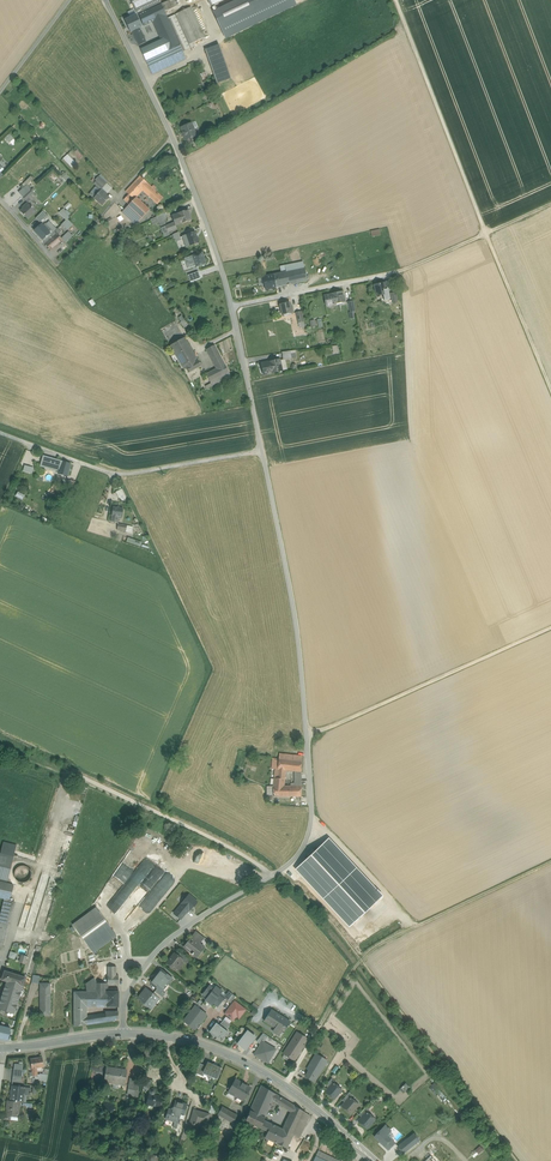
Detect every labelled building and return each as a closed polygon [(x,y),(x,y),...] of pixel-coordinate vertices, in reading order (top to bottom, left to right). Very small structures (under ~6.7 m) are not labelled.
[(138,15),(139,15),(161,4),(159,0),(131,0),(138,15)] [(145,60),(149,67),(166,59),(170,67),(186,59),(183,52),(192,47),(191,44),(176,11),(177,10),(179,9),(175,0),(170,0),(161,4),(166,16),(172,29),(177,39),(169,43),(171,48),(158,54),(145,60)] [(214,13),(225,37),(296,4),(294,0),(240,0),(214,13)] [(161,4),(139,15),(144,26),(146,25),(153,22),(166,16),(161,4)] [(191,8),(178,14),(192,43),(203,38),(205,37),(191,8)] [(178,14),(177,10),(176,11),(191,44),(192,43),(178,14)] [(135,16),(125,21),(131,32),(132,32),(132,31),(139,28),(144,26),(139,15),(138,15),(136,16),(135,16)] [(166,16),(153,22),(155,27),(159,35),(172,29),(166,16)] [(153,22),(146,25),(149,30),(155,27),(153,22)] [(139,28),(132,31),(132,32),(138,45),(145,42),(139,28)] [(147,47),(141,50),(143,55),(156,49),(169,43),(177,39),(172,29),(159,35),(161,40),(147,47)] [(169,43),(156,49),(158,54),(171,48),(169,43)] [(219,45),(205,50),(217,84),(231,79),(219,45)] [(145,60),(158,54),(156,49),(143,55),(145,60)] [(166,59),(149,67),(152,75),(170,67),(166,59)] [(191,124),(181,128),(184,136),(183,136),(185,141),(190,138),(196,136),(196,135),(191,124)] [(6,138),(14,146),(18,141),(10,134),(6,138)] [(198,135),(196,135),(196,136),(190,138),(192,144),(201,140),(198,135)] [(72,168),(78,163),(69,154),(63,159),(72,168)] [(66,181),(70,176),(66,172),(62,176),(66,181)] [(20,193),(28,201),(36,193),(28,185),(35,179),(32,176),(25,182),(28,186),(20,193)] [(147,183),(140,177),(126,192),(133,199),(142,190),(157,204),(163,199),(163,198),(147,184),(147,183)] [(20,192),(28,186),(26,183),(18,190),(20,192)] [(101,189),(94,198),(96,200),(102,205),(109,198),(104,193),(105,192),(101,189)] [(65,206),(68,210),(73,205),(70,202),(65,206)] [(28,203),(24,206),(25,207),(20,212),(27,219),(36,211),(28,203)] [(68,230),(74,224),(68,218),(71,214),(64,208),(59,213),(67,220),(62,225),(68,230)] [(187,210),(177,213),(181,224),(191,220),(187,210)] [(165,213),(151,219),(154,225),(160,222),(163,227),(170,223),(165,213)] [(50,233),(43,240),(44,242),(45,242),(57,230),(53,226),(49,222),(47,224),(46,223),(43,226),(50,233)] [(171,235),(169,232),(178,229),(175,222),(162,228),(166,237),(171,235)] [(43,226),(42,224),(34,231),(43,240),(50,233),(43,226)] [(57,230),(45,242),(44,242),(51,250),(62,241),(57,235),(61,232),(58,228),(57,230)] [(173,234),(176,242),(182,240),(179,232),(173,234)] [(195,232),(186,235),(190,246),(199,243),(195,232)] [(202,252),(192,255),(196,267),(206,264),(202,252)] [(284,253),(275,255),(276,261),(286,259),(284,253)] [(294,264),(285,266),(286,272),(296,270),(294,264)] [(286,272),(274,275),(276,287),(307,281),(304,269),(296,270),(286,272)] [(199,271),(189,275),(191,281),(202,278),(199,271)] [(274,275),(263,277),(265,290),(276,287),(274,275)] [(385,283),(374,285),(377,296),(387,294),(385,283)] [(391,289),(387,290),(389,300),(393,299),(394,303),(399,302),(397,292),(392,293),(391,289)] [(342,292),(332,294),(324,296),(326,306),(334,304),(334,305),(343,303),(345,303),(345,298),(343,298),(342,292)] [(289,302),(280,304),(282,315),(293,313),(292,308),(290,309),(289,302)] [(198,360),(186,338),(171,347),(183,370),(186,368),(186,367),(196,361),(196,362),(198,360)] [(211,358),(219,353),(214,345),(206,349),(211,358)] [(290,351),(282,352),(283,360),(292,359),(291,354),(290,351)] [(217,369),(225,365),(219,353),(211,358),(217,369)] [(186,367),(186,368),(189,373),(202,366),(199,360),(198,360),(196,362),(186,367)] [(280,360),(269,362),(262,364),(265,375),(272,373),(282,371),(281,363),(280,360)] [(217,369),(206,374),(210,382),(229,372),(225,365),(217,369)] [(231,376),(229,372),(210,382),(211,383),(212,386),(231,376)] [(50,459),(44,457),(41,465),(48,467),(49,463),(50,459)] [(70,464),(62,462),(60,466),(59,473),(67,476),(70,464)] [(60,466),(49,463),(48,467),(58,470),(57,472),(59,473),(60,466)] [(33,473),(35,467),(26,465),(24,471),(33,473)] [(120,499),(126,496),(123,489),(116,492),(120,499)] [(113,507),(111,522),(118,523),(119,517),(122,517),(123,508),(113,507)] [(133,527),(119,524),(117,530),(131,533),(133,527)] [(248,754),(240,752),(237,767),(245,769),(248,754)] [(273,758),(272,769),(275,769),(286,770),(294,771),(301,772),(301,761),(284,759),(273,758)] [(285,775),(275,774),(274,779),(273,785),(273,786),(284,786),(285,775)] [(301,774),(294,775),(294,783),(291,783),(291,786),(301,786),(301,774)] [(273,786),(273,789),(273,797),(287,797),(287,786),(284,786),(273,786)] [(291,786),(287,786),(287,797),(301,796),(301,786),(291,786)] [(146,838),(155,842),(158,837),(149,832),(146,838)] [(122,880),(125,880),(145,841),(145,840),(140,837),(136,845),(133,845),(131,849),(131,852),(127,852),(117,872),(117,878),(122,880)] [(383,896),(328,838),(295,870),(349,928),(383,896)] [(0,854),(0,879),(8,881),(13,857),(0,854)] [(147,862),(130,885),(136,890),(154,867),(147,862)] [(17,881),(20,882),(23,883),(27,882),(29,880),(31,876),(31,873),(30,870),(27,867),(24,866),(21,866),(18,867),(16,869),(14,872),(14,875),(15,878),(17,881)] [(10,900),(13,886),(0,882),(0,897),(10,900)] [(110,906),(115,912),(118,909),(118,908),(124,901),(126,896),(121,895),(115,902),(118,891),(121,888),(122,886),(120,884),(114,883),(106,891),(105,894),(108,897),(103,895),(102,900),(106,901),(111,896),(108,906),(110,906)] [(174,914),(181,919),(189,909),(190,910),(197,902),(189,895),(182,903),(183,904),(174,914)] [(4,899),(2,905),(0,915),(0,950),(1,946),(2,947),(13,902),(4,899)] [(96,908),(73,925),(93,952),(112,938),(115,936),(116,935),(96,908)] [(204,938),(198,933),(193,938),(200,944),(204,938)] [(193,938),(191,937),(183,947),(193,955),(197,958),(205,947),(200,944),(193,938)] [(9,957),(16,959),(18,953),(11,951),(9,957)] [(189,959),(181,952),(178,956),(182,960),(186,963),(189,959)] [(178,956),(174,953),(165,965),(173,972),(182,960),(178,956)] [(116,967),(108,967),(108,976),(116,976),(116,967)] [(161,970),(151,983),(158,989),(160,991),(161,992),(172,979),(161,970)] [(26,978),(4,971),(2,981),(6,982),(23,987),(26,978)] [(40,977),(33,976),(32,983),(39,984),(40,977)] [(116,976),(108,976),(108,980),(108,983),(108,984),(119,984),(119,976),(116,976)] [(86,987),(97,983),(95,979),(95,978),(86,984),(86,987)] [(19,1015),(21,1009),(23,1002),(18,1001),(23,987),(6,982),(0,1003),(0,1009),(19,1015)] [(97,983),(86,987),(87,990),(87,992),(88,992),(97,992),(97,983)] [(105,983),(97,983),(97,992),(105,992),(105,989),(105,983)] [(50,984),(40,984),(41,1016),(50,1016),(50,984)] [(214,990),(209,986),(203,995),(207,998),(206,1000),(212,1005),(213,1003),(218,1006),(223,1000),(224,998),(220,995),(222,992),(216,987),(214,990)] [(146,989),(138,999),(139,999),(139,1000),(151,1009),(158,999),(157,998),(153,995),(146,989)] [(160,991),(158,989),(155,992),(163,997),(165,995),(161,992),(160,991)] [(87,992),(74,992),(74,1027),(87,1025),(88,1018),(88,1007),(88,992),(87,992)] [(97,992),(88,992),(88,1007),(107,1007),(108,992),(105,992),(97,992)] [(119,992),(108,992),(107,1007),(119,1007),(119,992)] [(163,997),(155,992),(153,995),(157,998),(158,999),(160,1001),(163,997)] [(229,992),(224,998),(223,1000),(226,1003),(228,1001),(233,995),(229,992)] [(246,1010),(235,1001),(225,1014),(233,1020),(237,1016),(240,1018),(246,1010)] [(195,1007),(185,1021),(195,1029),(206,1015),(195,1007)] [(290,1022),(271,1010),(267,1017),(264,1021),(275,1028),(273,1031),(279,1035),(284,1027),(286,1028),(290,1022)] [(118,1012),(108,1012),(106,1015),(106,1022),(118,1020),(118,1012)] [(106,1022),(106,1015),(97,1016),(97,1024),(106,1022)] [(97,1016),(88,1018),(87,1025),(97,1024),(97,1016)] [(228,1033),(216,1024),(209,1033),(221,1042),(228,1033)] [(11,1041),(12,1039),(14,1030),(0,1027),(0,1039),(11,1041)] [(256,1038),(247,1031),(238,1043),(238,1045),(239,1045),(246,1050),(256,1038)] [(268,1036),(263,1033),(257,1042),(261,1045),(262,1042),(264,1043),(268,1036)] [(305,1038),(297,1033),(295,1036),(303,1042),(305,1038)] [(303,1042),(295,1036),(288,1047),(284,1054),(294,1061),(304,1046),(301,1045),(303,1042)] [(264,1043),(262,1042),(261,1045),(256,1053),(256,1056),(268,1063),(276,1050),(264,1043)] [(152,1052),(145,1051),(144,1058),(151,1059),(152,1052)] [(316,1055),(307,1069),(310,1071),(308,1074),(316,1079),(327,1061),(316,1055)] [(42,1058),(30,1059),(31,1069),(32,1069),(32,1072),(33,1076),(37,1075),(36,1068),(44,1067),(42,1058)] [(207,1067),(200,1064),(196,1074),(203,1077),(204,1073),(207,1067)] [(221,1069),(208,1064),(207,1067),(204,1073),(208,1075),(208,1077),(212,1078),(212,1077),(217,1079),(221,1069)] [(106,1075),(107,1068),(100,1067),(99,1069),(99,1074),(99,1075),(106,1075)] [(99,1069),(92,1068),(91,1081),(98,1082),(99,1075),(99,1074),(99,1069)] [(126,1071),(107,1068),(106,1075),(105,1083),(113,1084),(119,1085),(124,1085),(126,1071)] [(23,1070),(14,1069),(13,1077),(22,1078),(23,1070)] [(316,1079),(308,1074),(306,1077),(307,1078),(314,1082),(316,1079)] [(128,1090),(139,1091),(140,1079),(130,1078),(128,1090)] [(333,1078),(326,1086),(329,1089),(334,1083),(336,1081),(333,1078)] [(250,1088),(235,1080),(228,1093),(242,1101),(250,1088)] [(334,1083),(329,1089),(326,1092),(334,1099),(342,1090),(334,1083)] [(401,1088),(404,1093),(412,1088),(408,1083),(401,1088)] [(261,1085),(250,1111),(265,1118),(272,1101),(275,1094),(261,1085)] [(25,1088),(12,1086),(10,1101),(21,1103),(24,1103),(24,1102),(25,1095),(25,1088)] [(153,1089),(151,1089),(149,1090),(149,1092),(149,1093),(146,1107),(146,1105),(158,1108),(158,1110),(161,1097),(153,1096),(153,1094),(154,1093),(154,1091),(153,1089)] [(349,1092),(342,1100),(345,1103),(350,1098),(353,1095),(349,1092)] [(278,1105),(282,1098),(275,1094),(272,1101),(278,1105)] [(286,1101),(282,1098),(278,1105),(283,1108),(286,1101)] [(345,1103),(342,1107),(350,1114),(358,1105),(350,1098),(345,1103)] [(10,1101),(7,1101),(5,1116),(19,1118),(21,1103),(10,1101)] [(175,1101),(173,1110),(168,1108),(165,1119),(177,1123),(180,1115),(183,1116),(186,1104),(175,1101)] [(282,1130),(276,1144),(287,1149),(293,1136),(304,1112),(293,1105),(290,1112),(282,1130)] [(366,1107),(359,1115),(362,1118),(367,1113),(369,1110),(366,1107)] [(237,1116),(222,1108),(218,1115),(233,1123),(237,1116)] [(209,1115),(194,1110),(190,1124),(189,1128),(189,1129),(199,1131),(202,1123),(206,1124),(209,1115)] [(265,1118),(250,1111),(245,1122),(260,1129),(263,1121),(265,1118)] [(304,1112),(293,1136),(300,1139),(310,1116),(307,1114),(304,1112)] [(367,1113),(362,1118),(359,1122),(367,1129),(375,1120),(367,1113)] [(263,1121),(260,1129),(267,1132),(271,1125),(263,1121)] [(282,1130),(271,1125),(267,1132),(264,1139),(274,1143),(276,1144),(282,1130)] [(385,1126),(374,1137),(388,1150),(395,1143),(387,1135),(391,1131),(385,1126)] [(414,1134),(398,1147),(403,1153),(419,1140),(414,1134)] [(309,1150),(312,1142),(303,1139),(298,1153),(305,1155),(307,1149),(309,1150)] [(482,1146),(476,1149),(480,1154),(485,1150),(482,1146)] [(334,1160),(339,1160),(318,1151),(317,1153),(334,1160)]
